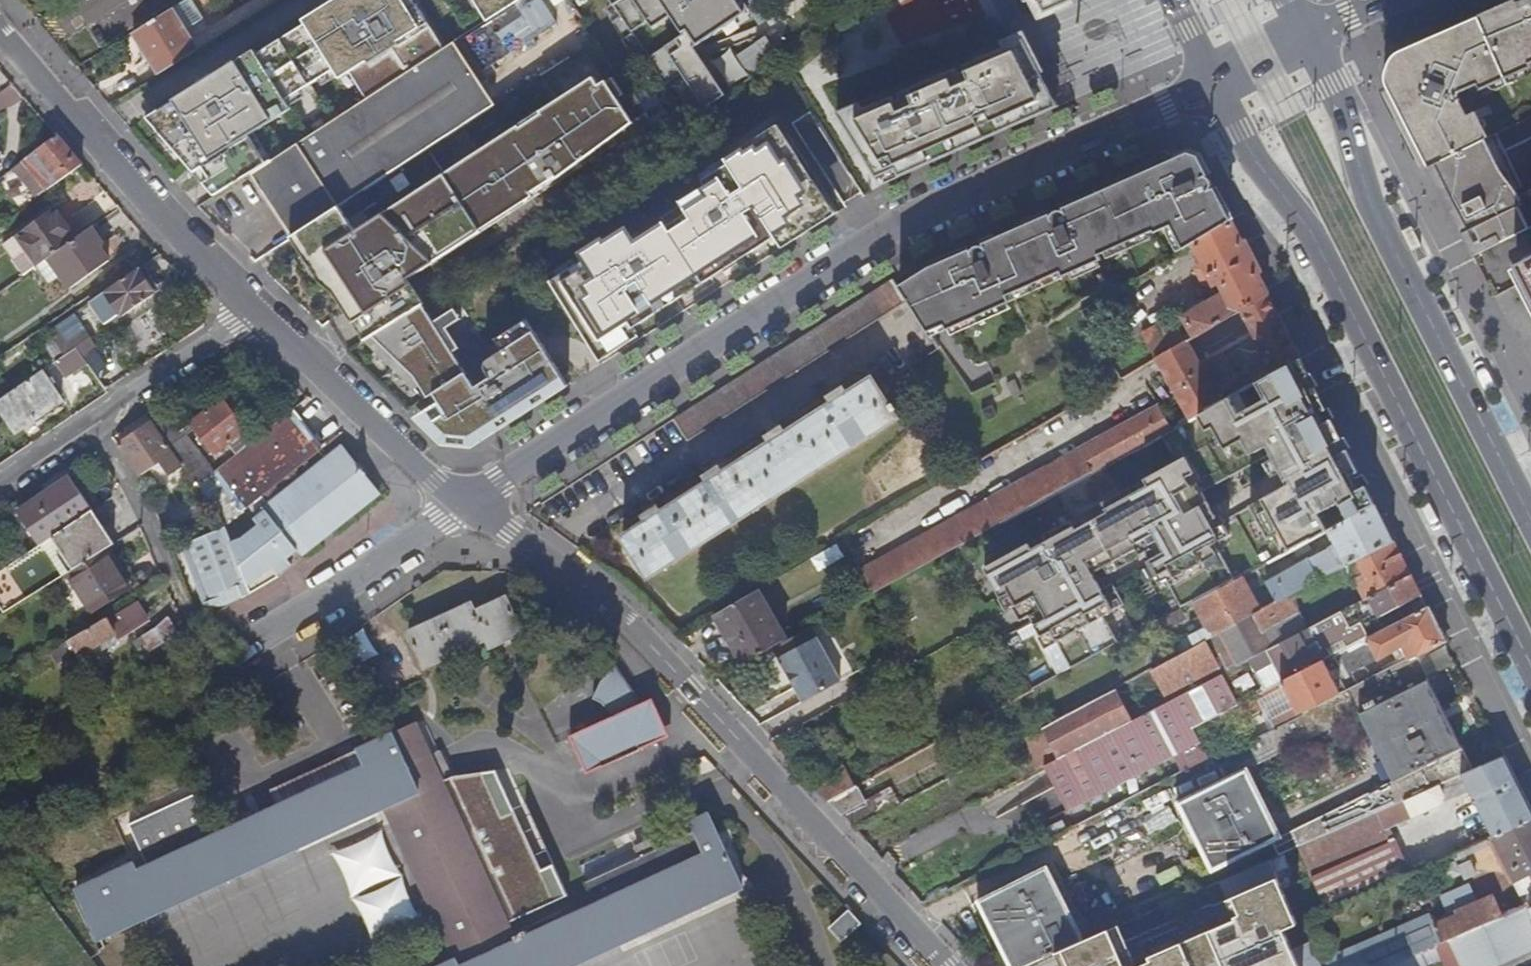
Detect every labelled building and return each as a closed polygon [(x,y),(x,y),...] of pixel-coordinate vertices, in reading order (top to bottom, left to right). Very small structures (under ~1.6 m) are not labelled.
[(200,47),(187,27),(205,15),(195,0),(183,0),(173,6),(134,30),(160,71),(200,47)] [(495,106),(454,41),(446,45),(417,0),(339,0),(330,6),(328,3),(306,17),(308,20),(259,51),(257,48),(151,115),(174,143),(204,179),(215,194),(252,170),(263,188),(293,235),(309,258),(352,318),(366,339),(415,388),(425,399),(428,397),(441,417),(427,426),(436,435),(440,440),(443,443),(474,446),(570,385),(528,319),(498,338),(505,350),(491,359),(490,359),(490,360),(489,360),(488,360),(488,361),(487,361),(486,362),(485,363),(485,364),(485,365),(484,365),(484,366),(484,367),(484,368),(484,369),(484,370),(485,371),(485,372),(485,373),(486,373),(486,374),(487,375),(488,375),(488,376),(489,376),(490,376),(475,386),(424,304),(426,303),(409,277),(618,137),(633,159),(664,139),(635,94),(621,103),(606,81),(598,86),(592,77),(583,82),(568,59),(542,75),(559,101),(358,229),(342,204),(495,106)] [(488,21),(520,0),(474,0),(488,21)] [(614,3),(633,32),(669,7),(686,33),(649,58),(667,85),(684,73),(694,87),(677,99),(689,118),(727,92),(698,51),(695,46),(738,17),(736,15),(751,5),(747,0),(612,0),(614,3)] [(1030,12),(1043,6),(1047,14),(1077,0),(1024,0),(1030,12)] [(1518,4),(1518,5),(1506,10),(1504,6),(1454,28),(1457,34),(1444,40),(1441,33),(1404,50),(1389,87),(1474,253),(1529,227),(1515,198),(1523,193),(1524,193),(1530,190),(1530,136),(1503,149),(1495,133),(1489,136),(1477,110),(1468,115),(1458,96),(1459,92),(1479,84),(1480,86),(1530,63),(1530,0),(1527,0),(1518,4)] [(749,47),(762,67),(781,55),(773,42),(768,34),(749,47)] [(839,112),(880,185),(1056,108),(1037,64),(1026,39),(1014,44),(1011,37),(839,112)] [(1530,135),(1530,116),(1496,131),(1503,147),(1530,135)] [(589,256),(551,281),(588,337),(599,355),(638,330),(632,321),(691,284),(686,277),(697,270),(699,273),(721,260),(718,256),(730,249),(735,256),(773,231),(780,241),(828,211),(815,190),(809,195),(784,155),(790,151),(777,132),(703,179),(706,183),(681,200),(683,203),(630,237),(627,232),(605,246),(603,243),(587,253),(589,256)] [(84,164),(58,134),(18,165),(40,195),(84,164)] [(1269,296),(1225,209),(1198,159),(1188,155),(932,269),(900,289),(908,302),(934,338),(946,327),(949,332),(1009,304),(1007,298),(1013,295),(1061,274),(1063,279),(1083,270),(1101,262),(1099,257),(1155,232),(1156,235),(1172,228),(1184,251),(1193,246),(1202,262),(1197,264),(1195,270),(1204,284),(1208,286),(1213,284),(1215,286),(1221,283),(1223,286),(1224,294),(1206,304),(1204,300),(1185,311),(1187,316),(1184,318),(1195,338),(1242,311),(1269,296)] [(18,235),(40,265),(51,257),(81,236),(69,218),(66,221),(57,207),(18,235)] [(81,236),(51,257),(64,275),(73,287),(112,260),(102,247),(105,244),(93,228),(81,236)] [(39,266),(40,265),(18,235),(6,244),(26,274),(39,266)] [(533,251),(542,265),(547,262),(538,248),(533,251)] [(51,257),(40,265),(39,266),(51,284),(64,275),(51,257)] [(1518,264),(1519,267),(1511,271),(1530,310),(1530,257),(1518,264)] [(139,267),(90,301),(98,312),(115,301),(122,312),(124,315),(157,293),(139,267)] [(894,280),(675,421),(689,443),(908,302),(900,289),(894,280)] [(1239,392),(1300,357),(1273,304),(1269,296),(1242,311),(1267,359),(1248,371),(1250,374),(1241,379),(1242,382),(1235,386),(1239,392)] [(115,301),(98,312),(106,323),(122,312),(115,301)] [(60,322),(49,329),(60,345),(69,338),(60,322)] [(1156,360),(1186,343),(1174,323),(1160,332),(1157,328),(1142,336),(1155,357),(1156,360)] [(64,351),(66,354),(78,345),(92,337),(85,327),(69,338),(60,345),(64,351)] [(98,345),(92,337),(78,345),(84,355),(98,345)] [(1186,343),(1156,360),(1190,420),(1222,402),(1188,342),(1186,343)] [(64,351),(60,345),(51,351),(56,360),(66,354),(64,351)] [(84,355),(78,345),(66,354),(74,361),(84,355)] [(1376,506),(1342,439),(1320,396),(1300,357),(1239,392),(1222,402),(1190,420),(1173,430),(1187,456),(1103,502),(1109,512),(1077,529),(1072,520),(1043,536),(1046,542),(1032,550),(1029,544),(985,568),(1002,600),(1011,595),(1017,606),(1013,608),(1020,621),(1029,616),(1041,638),(1050,633),(1056,644),(1071,670),(1118,645),(1103,618),(1123,607),(1112,587),(1102,592),(1095,579),(1150,550),(1163,574),(1169,571),(1189,607),(1238,580),(1222,551),(1233,545),(1221,523),(1218,525),(1198,487),(1261,453),(1281,491),(1243,512),(1260,545),(1275,537),(1282,534),(1292,551),(1313,540),(1325,533),(1329,531),(1376,506)] [(0,399),(0,404),(18,429),(63,400),(42,369),(23,383),(18,386),(17,387),(0,399)] [(1094,397),(1123,380),(1117,371),(1089,387),(1094,397)] [(985,391),(997,401),(1008,389),(997,378),(985,391)] [(650,578),(898,418),(894,412),(898,410),(894,404),(891,406),(880,390),(880,389),(874,379),(848,395),(845,390),(838,395),(832,398),(836,404),(787,435),(783,430),(776,434),(771,437),(774,443),(724,475),(721,470),(714,474),(709,478),(712,483),(662,514),(659,509),(651,515),(647,518),(650,523),(625,539),(650,578)] [(216,455),(248,431),(223,399),(180,432),(184,438),(188,436),(196,430),(216,455)] [(1159,437),(1172,430),(1161,408),(989,501),(989,500),(862,570),(874,594),(1159,437)] [(982,412),(989,422),(998,418),(993,408),(982,412)] [(213,474),(198,486),(226,527),(238,518),(246,512),(264,498),(325,451),(293,411),(256,441),(213,474)] [(168,414),(155,422),(184,466),(198,486),(213,474),(188,436),(184,438),(180,432),(168,414)] [(139,476),(161,462),(170,476),(184,466),(155,422),(120,445),(139,476)] [(196,430),(188,436),(213,474),(256,441),(248,431),(216,455),(196,430)] [(351,454),(344,446),(270,505),(264,498),(246,512),(238,518),(244,530),(240,532),(244,539),(225,549),(214,550),(212,533),(181,545),(205,604),(225,596),(224,593),(238,587),(244,598),(281,577),(280,575),(294,565),(290,559),(294,556),(300,551),(303,556),(329,535),(381,493),(374,484),(368,477),(371,475),(359,461),(357,463),(351,454)] [(19,511),(41,544),(93,511),(71,478),(19,511)] [(1376,506),(1329,531),(1336,545),(1276,577),(1288,597),(1289,596),(1290,597),(1334,574),(1334,573),(1393,541),(1376,506)] [(115,545),(93,511),(41,544),(26,554),(20,558),(40,591),(69,573),(106,550),(115,545)] [(1325,533),(1313,540),(1316,544),(1328,538),(1325,533)] [(1282,534),(1275,537),(1285,555),(1292,551),(1282,534)] [(1412,576),(1393,541),(1334,573),(1334,574),(1339,581),(1352,574),(1365,600),(1365,601),(1412,576)] [(106,550),(69,573),(95,613),(131,590),(106,550)] [(1422,597),(1412,576),(1365,601),(1365,600),(1341,612),(1350,629),(1377,615),(1384,617),(1422,597)] [(1288,597),(1276,577),(1268,581),(1279,602),(1288,597)] [(1260,611),(1242,578),(1238,580),(1189,607),(1158,623),(1163,633),(1168,631),(1169,632),(1188,622),(1184,615),(1196,608),(1207,628),(1176,645),(1181,655),(1206,642),(1213,638),(1213,637),(1220,632),(1260,611)] [(714,618),(743,667),(773,650),(789,642),(759,591),(714,618)] [(1008,611),(1013,608),(1017,606),(1011,595),(1002,600),(1008,611)] [(1260,611),(1220,632),(1238,666),(1273,648),(1265,631),(1298,613),(1290,597),(1289,596),(1288,597),(1279,602),(1276,603),(1260,611)] [(472,604),(409,633),(426,668),(462,651),(468,648),(474,645),(488,639),(491,647),(500,643),(505,641),(512,638),(523,632),(508,598),(476,613),(472,604)] [(107,618),(51,652),(58,664),(76,653),(79,657),(82,654),(85,659),(106,646),(104,642),(116,634),(118,638),(148,620),(138,603),(108,620),(107,618)] [(1358,644),(1330,658),(1336,670),(1342,667),(1345,673),(1379,657),(1380,660),(1399,649),(1403,647),(1405,651),(1401,654),(1406,662),(1417,657),(1446,642),(1428,608),(1358,644)] [(1350,629),(1341,612),(1315,626),(1319,634),(1312,638),(1316,647),(1350,629)] [(1306,630),(1298,613),(1265,631),(1273,648),(1278,645),(1306,630)] [(1306,630),(1278,645),(1294,676),(1324,661),(1330,658),(1358,644),(1350,629),(1316,647),(1312,638),(1319,634),(1315,626),(1306,630)] [(368,627),(353,634),(365,659),(380,652),(368,627)] [(146,651),(162,642),(155,629),(139,638),(146,651)] [(789,642),(773,650),(778,660),(816,639),(811,630),(789,642)] [(1038,639),(1045,650),(1056,644),(1050,633),(1041,638),(1038,639)] [(840,682),(816,639),(778,660),(802,703),(840,682)] [(1206,642),(1181,655),(1153,670),(1156,676),(1170,701),(1180,695),(1223,673),(1206,642)] [(1284,682),(1294,676),(1278,645),(1273,648),(1238,666),(1223,673),(1239,705),(1284,682)] [(1474,772),(1417,657),(1406,662),(1341,694),(1301,715),(1249,740),(1261,764),(1362,715),(1396,781),(1295,832),(1302,847),(1369,817),(1438,787),(1462,777),(1474,772)] [(1341,694),(1324,661),(1294,676),(1284,682),(1301,715),(1341,694)] [(616,716),(572,736),(589,772),(671,736),(654,697),(641,703),(636,693),(616,666),(601,681),(597,700),(606,701),(616,716)] [(1156,676),(1153,670),(1147,673),(1150,679),(1156,676)] [(1060,758),(1132,721),(1116,691),(1045,729),(1060,758)] [(1183,773),(1213,758),(1180,695),(1170,701),(1132,721),(1060,758),(1045,766),(1050,776),(1068,812),(1176,758),(1183,773)] [(753,885),(743,874),(730,831),(720,836),(710,813),(693,821),(697,830),(665,845),(600,875),(590,879),(586,881),(597,905),(525,938),(523,932),(515,936),(509,922),(569,895),(554,863),(550,865),(543,869),(497,769),(454,778),(444,782),(417,724),(273,790),(281,806),(139,871),(136,862),(78,888),(101,939),(387,807),(395,825),(438,917),(457,959),(441,965),(575,965),(736,893),(753,885)] [(1060,758),(1045,729),(1025,740),(1040,769),(1045,766),(1060,758)] [(1462,777),(1469,792),(1494,837),(1530,820),(1530,808),(1506,758),(1474,772),(1462,777)] [(856,787),(842,765),(810,783),(829,802),(856,787)] [(1250,769),(1181,803),(1216,871),(1284,837),(1250,769)] [(1469,792),(1462,777),(1438,787),(1443,799),(1440,805),(1469,792)] [(856,787),(829,802),(841,815),(866,802),(858,786),(856,787)] [(1438,787),(1369,817),(1381,846),(1391,842),(1392,841),(1386,828),(1440,805),(1443,799),(1438,787)] [(1369,817),(1302,847),(1301,847),(1305,858),(1328,911),(1406,876),(1391,842),(1381,846),(1369,817)] [(1494,837),(1491,838),(1514,884),(1530,875),(1530,820),(1494,837)] [(1046,832),(1050,840),(1067,831),(1063,823),(1046,832)] [(438,917),(395,825),(350,846),(392,937),(438,917)] [(1123,898),(1186,873),(1174,841),(1111,867),(1123,898)] [(1322,960),(1309,930),(1287,939),(1280,923),(1284,922),(1279,911),(1294,905),(1273,859),(1217,884),(1224,901),(1226,906),(1206,915),(1208,920),(1130,953),(1126,945),(1118,927),(1084,941),(1027,965),(1309,965),(1322,960)] [(1013,965),(1027,965),(1084,941),(1047,868),(979,901),(1013,965)] [(1514,884),(1521,896),(1530,892),(1530,875),(1514,884)] [(1224,901),(1217,884),(1196,893),(1204,910),(1224,901)] [(1428,919),(1358,948),(1365,965),(1389,965),(1410,957),(1435,946),(1448,940),(1501,917),(1494,902),(1491,900),(1477,906),(1470,888),(1440,901),(1449,918),(1432,926),(1428,919)] [(1530,905),(1530,892),(1521,896),(1522,899),(1526,907),(1530,905)] [(1118,927),(1126,945),(1195,915),(1187,897),(1118,927)] [(1509,905),(1512,913),(1526,907),(1522,899),(1509,905)] [(1526,907),(1500,919),(1448,940),(1460,965),(1498,965),(1530,952),(1530,905),(1526,907)] [(850,912),(831,929),(843,942),(862,924),(850,912)] [(1448,940),(1435,946),(1443,965),(1460,965),(1448,940)] [(1410,957),(1389,965),(1413,965),(1410,957)]
